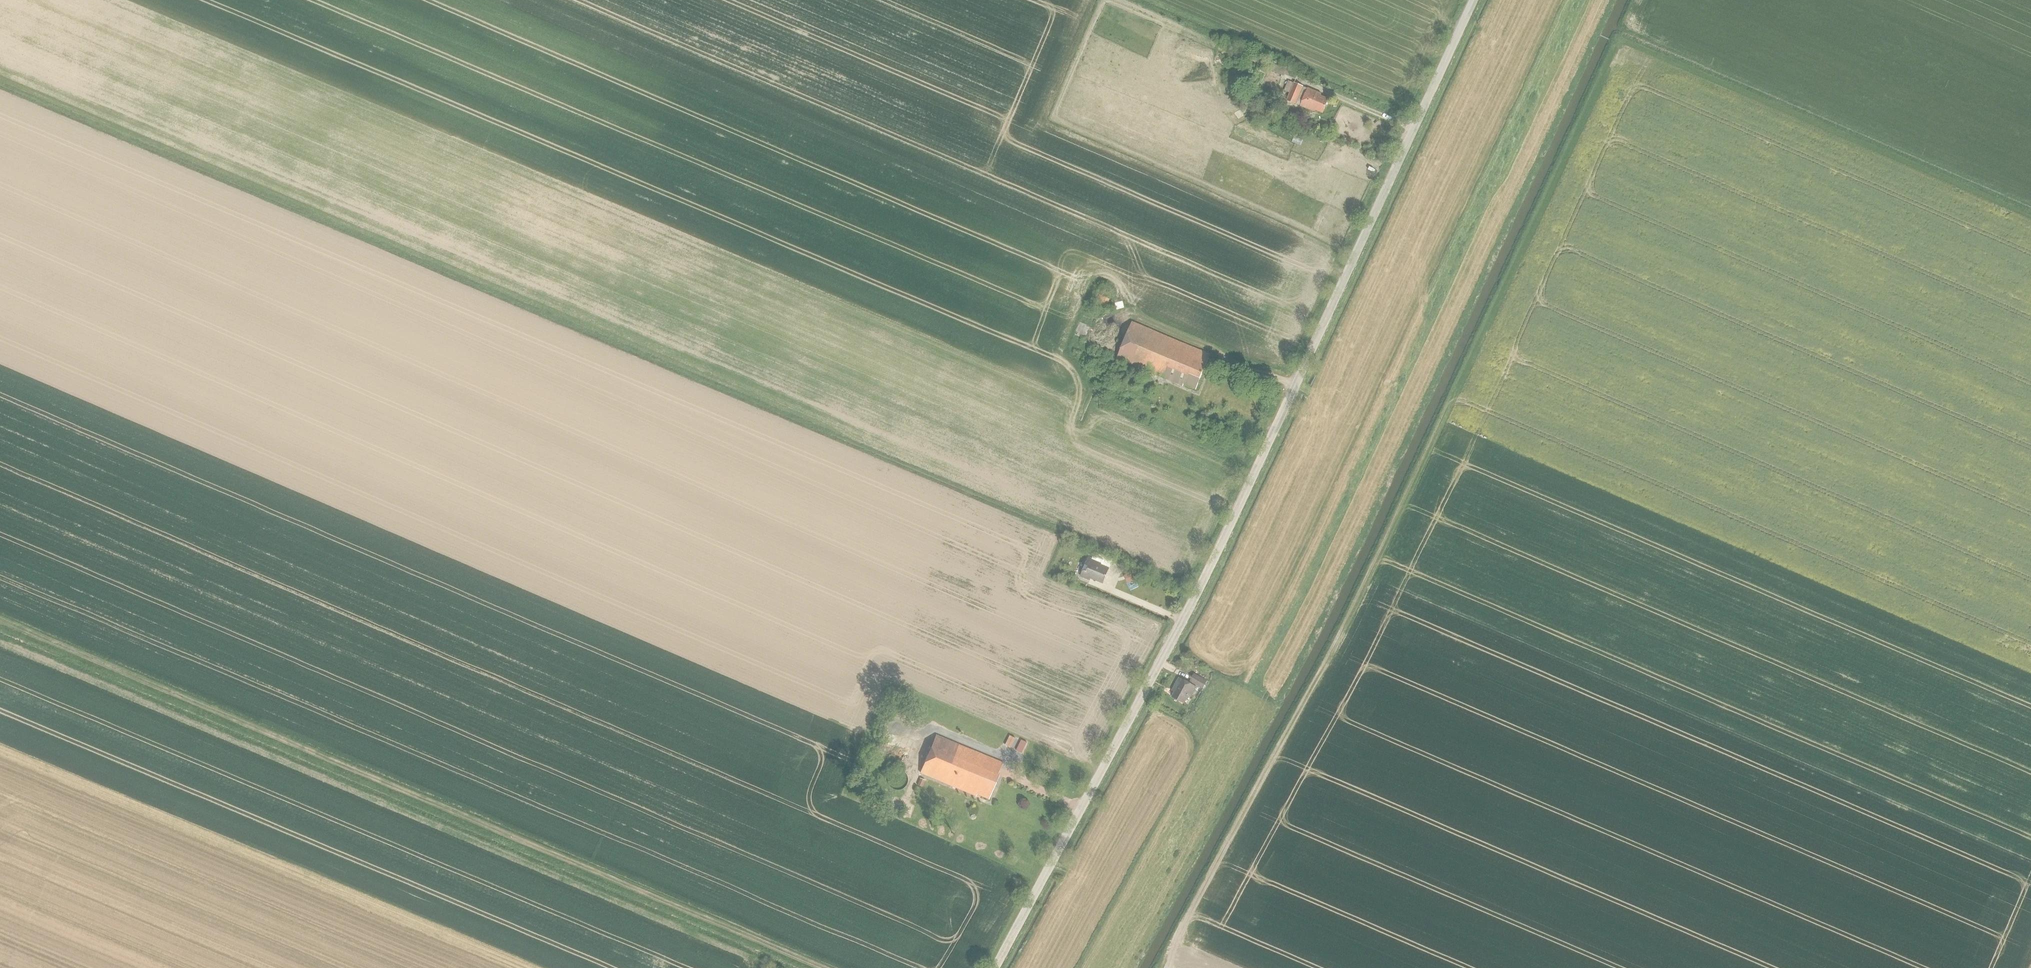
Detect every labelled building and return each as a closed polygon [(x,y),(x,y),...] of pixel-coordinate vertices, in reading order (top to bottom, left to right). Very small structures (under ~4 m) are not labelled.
[(1321,93),(1295,83),(1288,100),(1321,112),(1326,97),(1320,95),(1321,93)] [(1211,354),(1132,322),(1117,360),(1196,392),(1211,354)] [(1082,575),(1103,584),(1113,559),(1095,552),(1092,559),(1089,557),(1082,575)] [(1207,682),(1195,675),(1192,681),(1204,688),(1207,682)] [(1179,690),(1175,697),(1186,704),(1190,696),(1192,697),(1198,688),(1182,679),(1176,689),(1179,690)] [(988,799),(1003,761),(937,734),(921,772),(988,799)] [(1005,743),(1012,747),(1018,738),(1011,734),(1005,743)] [(1016,749),(1023,751),(1027,740),(1021,738),(1016,749)]
